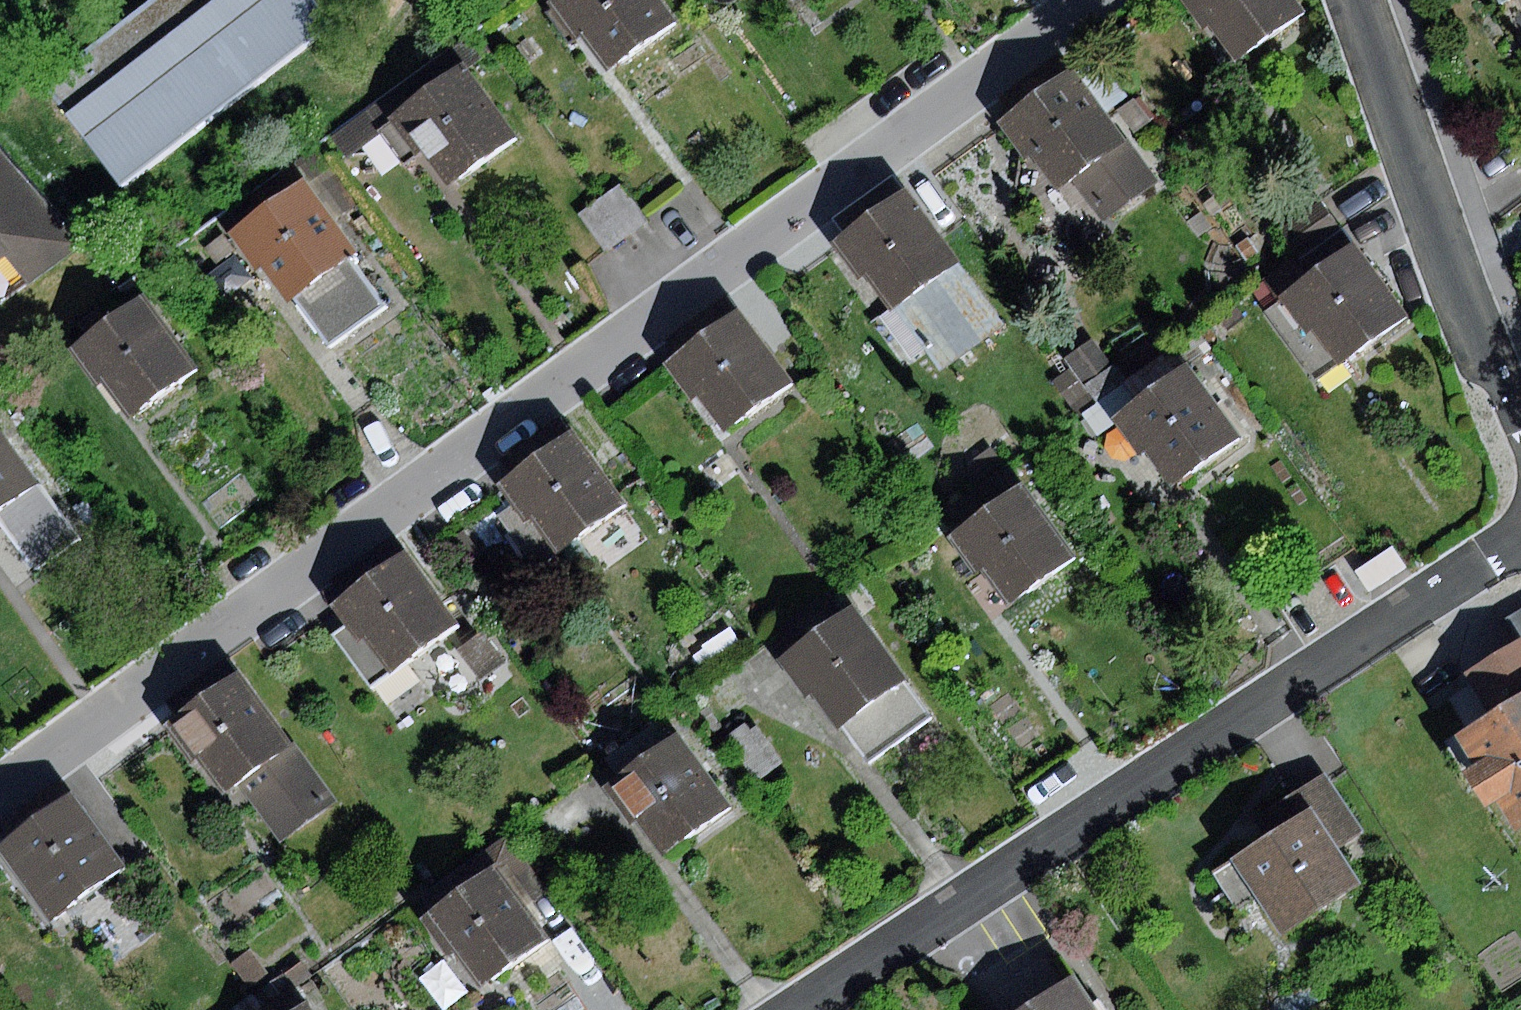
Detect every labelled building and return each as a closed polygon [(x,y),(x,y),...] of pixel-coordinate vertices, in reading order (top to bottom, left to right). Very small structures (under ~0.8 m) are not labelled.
[(124,186),(334,24),(316,0),(149,0),(43,82),(124,186)] [(574,39),(582,34),(607,68),(675,19),(661,0),(545,0),(574,39)] [(1235,60),(1304,7),(1298,0),(1189,0),(1235,60)] [(346,154),(379,129),(467,65),(454,48),(333,136),(346,154)] [(467,65),(379,129),(404,162),(416,153),(443,189),(518,134),(467,65)] [(1067,70),(1001,122),(1055,191),(1068,180),(1122,140),(1067,70)] [(1154,182),(1122,140),(1068,180),(1101,223),(1154,182)] [(8,252),(32,281),(77,248),(0,160),(0,241),(8,252)] [(301,180),(229,233),(256,270),(263,265),(288,300),(294,297),(349,256),(354,252),(301,180)] [(621,184),(578,215),(605,253),(648,221),(621,184)] [(905,191),(836,244),(889,313),(895,308),(959,261),(905,191)] [(1337,222),(1316,194),(1275,224),(1296,253),(1337,222)] [(1353,244),(1337,222),(1296,253),(1250,287),(1266,308),(1353,244)] [(8,252),(0,241),(0,259),(8,252)] [(1353,244),(1266,308),(1318,379),(1406,314),(1353,244)] [(385,304),(349,256),(294,297),(330,345),(385,304)] [(1005,323),(959,261),(895,308),(941,370),(1005,323)] [(141,293),(69,347),(96,383),(101,379),(130,418),(197,368),(141,293)] [(738,311),(664,364),(688,398),(698,391),(725,427),(789,381),(738,311)] [(1092,339),(1065,357),(1072,367),(1082,383),(1109,365),(1092,339)] [(1110,417),(1186,364),(1174,347),(1127,379),(1095,402),(1082,411),(1094,429),(1110,417)] [(1109,365),(1082,383),(1095,402),(1127,379),(1115,361),(1109,365)] [(1186,364),(1110,417),(1137,456),(1146,450),(1172,486),(1240,439),(1186,364)] [(1082,383),(1072,367),(1053,379),(1076,415),(1082,411),(1095,402),(1082,383)] [(570,430),(495,484),(512,507),(499,517),(537,568),(624,504),(570,430)] [(35,484),(0,437),(0,509),(35,484)] [(0,509),(0,522),(35,571),(82,538),(40,480),(35,484),(0,509)] [(1026,483),(948,536),(976,576),(983,571),(1008,607),(1078,558),(1026,483)] [(403,551),(331,604),(345,624),(331,635),(371,688),(458,624),(403,551)] [(1008,607),(983,571),(976,576),(965,584),(990,620),(1008,607)] [(854,606),(783,659),(836,730),(845,723),(907,678),(854,606)] [(481,633),(460,650),(479,673),(500,656),(481,633)] [(1490,714),(1520,696),(1520,639),(1465,672),(1490,714)] [(238,670),(165,726),(219,797),(236,784),(292,741),(238,670)] [(934,715),(907,678),(845,723),(871,760),(934,715)] [(1490,714),(1457,736),(1473,763),(1464,768),(1488,807),(1498,800),(1516,829),(1520,825),(1520,696),(1490,714)] [(618,773),(667,738),(656,723),(607,757),(618,773)] [(744,723),(724,737),(756,781),(783,762),(757,725),(750,730),(744,723)] [(618,773),(610,779),(664,854),(733,805),(679,730),(667,738),(618,773)] [(337,800),(292,741),(236,784),(281,842),(337,800)] [(0,847),(0,854),(50,920),(124,865),(71,794),(0,847)] [(1310,810),(1213,872),(1238,912),(1258,899),(1279,932),(1357,882),(1310,810)] [(495,867),(426,917),(477,986),(546,936),(495,867)] [(250,950),(232,963),(249,987),(267,974),(250,950)] [(1021,1009),(1098,1009),(1075,975),(1021,1009)] [(252,994),(231,1009),(264,1009),(252,994)]
